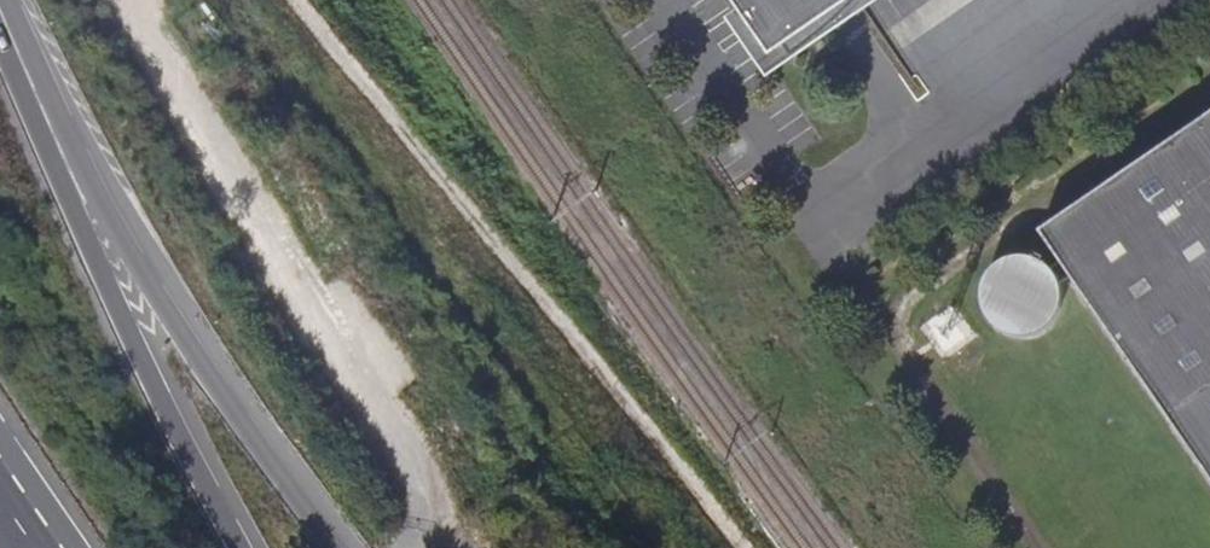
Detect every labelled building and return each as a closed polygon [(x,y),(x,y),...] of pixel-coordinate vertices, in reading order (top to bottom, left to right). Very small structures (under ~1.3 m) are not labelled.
[(772,50),(785,41),(793,52),(801,46),(810,39),(819,33),(827,26),(836,19),(829,10),(844,0),(737,0),(772,50)] [(1038,230),(1209,480),(1209,112),(1038,230)] [(1009,248),(979,308),(1039,337),(1068,276),(1009,248)]
